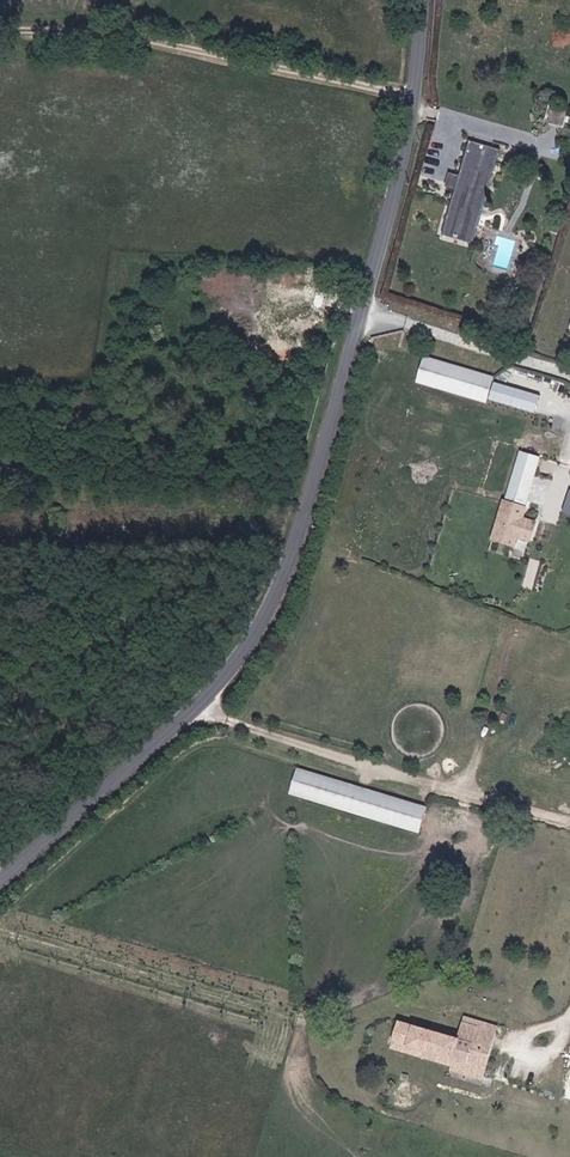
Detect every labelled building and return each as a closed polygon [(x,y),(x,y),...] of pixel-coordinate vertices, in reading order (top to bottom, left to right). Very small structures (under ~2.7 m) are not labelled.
[(541,128),(558,132),(563,113),(545,108),(541,128)] [(436,238),(465,245),(492,157),(462,147),(436,238)] [(412,390),(478,410),(485,385),(419,365),(412,390)] [(520,453),(507,497),(525,503),(538,459),(520,453)] [(521,521),(524,510),(523,510),(505,504),(503,504),(492,541),(511,547),(515,538),(529,542),(534,525),(521,521)] [(48,537),(61,537),(61,519),(49,520),(48,537)] [(416,840),(422,818),(294,777),(285,801),(416,840)] [(383,1050),(447,1068),(464,1002),(453,999),(447,1019),(442,1040),(414,1034),(417,1017),(403,1013),(400,1029),(390,1026),(383,1050)] [(464,1002),(447,1068),(482,1077),(500,1011),(464,1002)] [(418,1011),(417,1017),(414,1034),(442,1040),(447,1019),(418,1011)]
